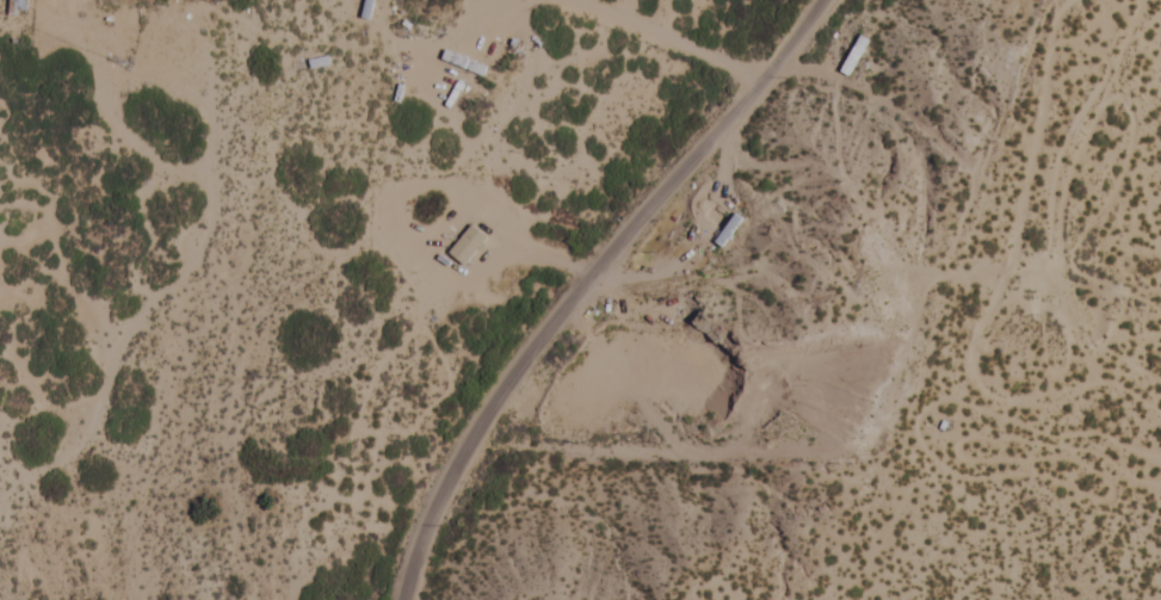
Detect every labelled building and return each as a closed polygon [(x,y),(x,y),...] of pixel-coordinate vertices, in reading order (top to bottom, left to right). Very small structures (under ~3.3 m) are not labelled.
[(360,21),(371,22),(374,0),(362,0),(360,21)] [(447,255),(463,268),(487,240),(470,226),(447,255)]
